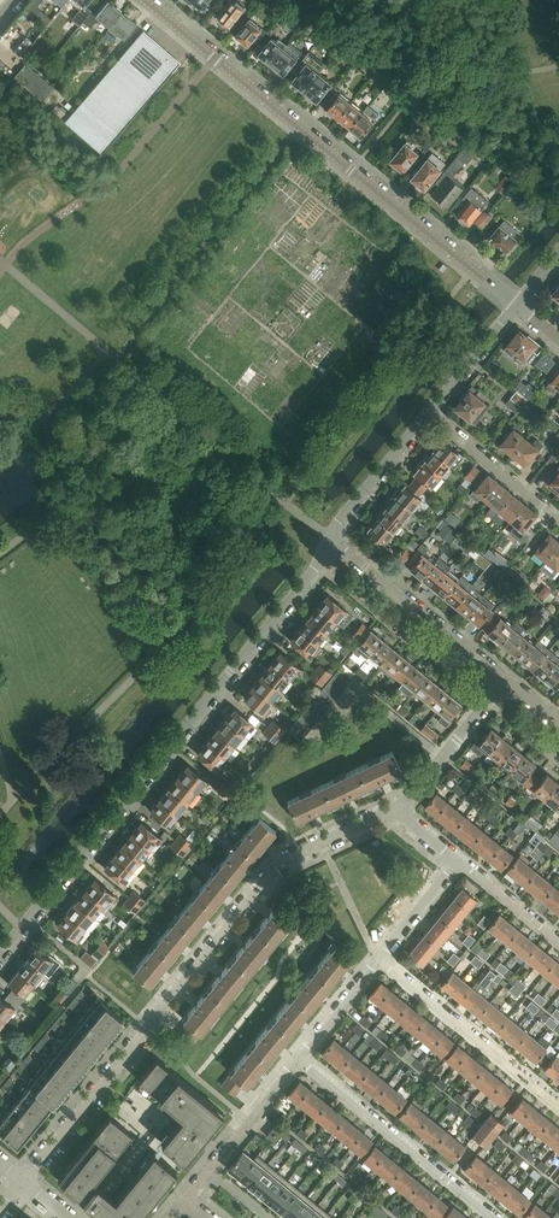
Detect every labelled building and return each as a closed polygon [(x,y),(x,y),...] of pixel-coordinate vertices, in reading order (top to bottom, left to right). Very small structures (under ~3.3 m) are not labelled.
[(209,0),(191,0),(202,9),(209,0)] [(234,3),(230,0),(217,17),(221,21),(220,23),(226,28),(228,26),(229,27),(244,8),(236,1),(234,3)] [(110,27),(122,13),(121,12),(122,10),(117,7),(115,7),(108,2),(97,16),(92,12),(83,22),(91,28),(95,23),(103,21),(110,27)] [(68,41),(80,27),(79,26),(82,22),(89,14),(83,9),(76,17),(77,17),(73,21),(61,36),(68,41)] [(123,14),(122,13),(110,27),(108,30),(116,37),(118,34),(124,39),(136,24),(129,19),(129,17),(125,13),(123,14)] [(281,27),(288,32),(296,23),(295,22),(298,19),(292,14),(290,17),(289,17),(281,27)] [(315,20),(311,16),(303,26),(307,29),(315,20)] [(261,28),(250,19),(236,36),(247,46),(252,40),(257,44),(267,32),(262,28),(261,28)] [(143,31),(64,122),(101,154),(178,65),(164,52),(165,50),(143,31)] [(272,38),(259,55),(264,59),(263,61),(270,66),(287,46),(279,39),(276,42),(272,38)] [(124,39),(117,47),(122,51),(129,43),(124,39)] [(287,46),(270,66),(276,71),(278,70),(283,74),(301,52),(289,43),(287,46)] [(80,54),(84,59),(90,53),(87,50),(86,50),(85,49),(80,54)] [(362,69),(368,62),(361,57),(356,63),(362,69)] [(307,63),(292,82),(297,86),(297,88),(303,93),(319,73),(307,63)] [(54,88),(26,64),(14,77),(43,102),(54,88)] [(316,101),(331,83),(319,73),(303,93),(309,98),(311,98),(316,101)] [(378,85),(382,88),(386,82),(388,80),(384,77),(378,85)] [(386,82),(382,88),(386,91),(390,85),(386,82)] [(326,109),(338,119),(352,102),(341,93),(341,92),(335,87),(321,105),(327,109),(326,109)] [(352,102),(338,119),(349,128),(363,111),(352,102)] [(361,138),(375,121),(374,120),(378,114),(367,106),(363,111),(349,128),(361,138)] [(405,168),(410,172),(418,162),(413,158),(416,154),(409,148),(412,144),(407,140),(390,162),(395,166),(395,168),(399,171),(401,170),(402,171),(405,168)] [(424,189),(445,164),(432,154),(424,163),(420,160),(418,162),(410,172),(409,173),(414,176),(411,179),(417,183),(417,186),(421,188),(423,188),(424,189)] [(449,175),(432,196),(447,207),(462,189),(460,187),(462,185),(453,177),(464,163),(457,157),(444,172),(449,175)] [(469,226),(484,207),(489,201),(476,191),(476,192),(471,188),(455,207),(460,211),(457,215),(462,220),(462,222),(465,225),(468,225),(469,226)] [(478,227),(486,233),(495,222),(487,216),(478,227)] [(504,255),(520,235),(504,221),(487,241),(494,248),(495,247),(504,255)] [(542,348),(534,342),(535,341),(534,340),(533,341),(528,337),(529,336),(528,335),(526,337),(524,336),(525,335),(523,333),(522,334),(519,331),(515,336),(514,336),(511,339),(511,341),(504,350),(512,356),(515,352),(530,363),(537,354),(542,348)] [(547,372),(557,360),(546,351),(536,363),(547,372)] [(547,387),(552,391),(556,386),(558,388),(558,372),(547,387)] [(537,387),(524,377),(514,390),(516,392),(527,401),(527,400),(537,387)] [(478,390),(472,386),(466,393),(465,394),(466,394),(462,399),(461,398),(460,399),(462,401),(456,408),(460,412),(460,414),(464,416),(465,416),(475,424),(488,407),(474,395),(478,390)] [(527,401),(516,392),(505,404),(516,413),(522,406),(524,408),(527,403),(526,402),(527,401)] [(550,423),(547,426),(554,432),(557,429),(550,423)] [(511,453),(513,455),(525,439),(518,433),(522,428),(517,424),(504,439),(505,440),(501,445),(506,449),(506,451),(509,454),(511,453)] [(558,445),(558,431),(550,441),(552,443),(549,446),(554,450),(557,447),(558,445)] [(525,439),(513,455),(514,456),(515,458),(518,461),(520,460),(525,465),(529,460),(530,460),(542,445),(537,441),(533,446),(525,439)] [(457,451),(456,452),(442,440),(439,444),(436,443),(433,448),(434,450),(451,464),(455,468),(464,457),(457,451)] [(451,464),(434,450),(429,456),(427,455),(421,461),(440,476),(451,464)] [(553,454),(549,459),(554,464),(558,459),(553,454)] [(417,476),(428,485),(431,488),(440,476),(421,461),(417,467),(418,469),(414,474),(417,476)] [(558,492),(558,491),(558,465),(550,476),(551,477),(546,482),(551,486),(551,488),(555,491),(556,491),(558,492)] [(469,482),(478,470),(473,466),(463,477),(469,482)] [(493,480),(488,475),(484,480),(483,480),(470,495),(475,499),(480,494),(487,501),(500,485),(498,484),(498,482),(495,479),(493,480)] [(428,485),(417,476),(412,482),(423,491),(428,485)] [(423,491),(412,482),(408,487),(419,497),(423,491)] [(398,489),(394,495),(412,510),(422,499),(419,497),(408,487),(405,485),(401,490),(398,489)] [(499,510),(512,495),(506,490),(506,489),(503,486),(501,486),(500,485),(487,501),(499,510)] [(390,503),(386,508),(403,522),(412,510),(394,495),(389,501),(390,503)] [(511,520),(524,505),(523,504),(523,502),(519,499),(518,500),(512,495),(499,510),(511,520)] [(524,505),(511,520),(519,527),(515,532),(520,536),(533,520),(532,520),(536,515),(531,510),(531,509),(527,506),(526,506),(524,505)] [(380,511),(375,517),(394,533),(403,522),(386,508),(383,512),(380,511)] [(492,519),(497,513),(492,509),(487,515),(492,519)] [(497,523),(502,517),(497,513),(492,519),(497,523)] [(384,544),(394,533),(375,517),(370,523),(371,526),(368,530),(372,534),(370,537),(378,543),(380,540),(384,544)] [(455,517),(450,524),(453,527),(459,520),(455,517)] [(441,520),(436,526),(442,531),(446,526),(447,525),(441,520)] [(439,535),(450,544),(457,535),(446,526),(442,531),(439,535)] [(546,560),(558,544),(558,543),(550,535),(551,534),(545,530),(539,538),(544,542),(536,552),(546,560)] [(410,569),(421,578),(434,563),(423,555),(428,549),(422,544),(408,561),(413,565),(410,569)] [(468,544),(463,550),(467,553),(472,548),(468,544)] [(546,560),(556,569),(558,565),(558,544),(546,560)] [(397,559),(402,564),(414,550),(408,546),(397,559)] [(497,552),(491,559),(502,568),(507,561),(497,552)] [(475,560),(474,561),(478,564),(483,557),(479,554),(475,560)] [(433,587),(445,572),(449,567),(444,563),(440,568),(434,563),(421,578),(433,587)] [(507,572),(524,586),(529,581),(511,566),(507,572)] [(456,582),(449,576),(454,570),(449,567),(445,572),(433,587),(444,597),(456,582)] [(467,615),(482,596),(473,588),(475,587),(481,581),(478,578),(467,591),(455,606),(467,615)] [(456,582),(444,597),(455,606),(467,591),(456,582)] [(336,588),(333,592),(340,598),(344,594),(336,588)] [(543,588),(538,595),(543,599),(550,591),(546,588),(543,588)] [(322,601),(317,606),(337,622),(343,616),(347,611),(341,606),(334,600),(334,601),(328,596),(324,601),(322,601)] [(495,614),(490,610),(494,605),(482,596),(467,615),(478,625),(481,621),(486,625),(495,614)] [(313,614),(309,619),(328,634),(332,630),(331,629),(337,622),(317,606),(313,611),(313,614)] [(512,627),(495,614),(486,625),(492,629),(489,633),(500,642),(512,627)] [(303,623),(299,628),(319,644),(324,638),(325,638),(328,634),(309,619),(305,623),(303,623)] [(511,652),(523,637),(528,631),(517,622),(512,627),(500,642),(511,652)] [(362,623),(352,635),(358,640),(368,628),(362,623)] [(313,652),(319,644),(299,628),(295,634),(295,636),(291,641),(297,646),(303,652),(304,651),(310,657),(314,652),(313,652)] [(369,657),(382,640),(381,639),(381,637),(377,634),(376,634),(371,630),(353,652),(357,656),(360,655),(362,652),(369,657)] [(523,637),(511,652),(522,661),(535,646),(523,637)] [(381,664),(393,649),(389,645),(389,643),(385,640),(383,641),(382,640),(369,657),(375,662),(376,660),(381,664)] [(346,643),(343,646),(349,651),(352,648),(346,643)] [(349,651),(343,646),(340,649),(347,655),(349,651)] [(535,646),(522,661),(533,670),(545,655),(535,646)] [(393,649),(381,664),(392,673),(405,658),(403,657),(404,656),(400,652),(398,653),(393,649)] [(272,663),(272,664),(290,679),(296,672),(297,673),(300,668),(294,663),(287,657),(287,658),(281,653),(277,658),(276,657),(271,662),(272,663)] [(545,655),(533,670),(545,679),(557,664),(545,655)] [(405,658),(392,673),(404,682),(416,667),(411,663),(411,662),(407,659),(406,659),(405,658)] [(263,674),(262,675),(282,691),(281,690),(287,684),(291,680),(290,679),(272,664),(268,669),(267,668),(262,673),(263,674)] [(319,664),(314,670),(326,679),(331,674),(319,664)] [(545,679),(555,687),(558,684),(558,666),(557,664),(545,679)] [(368,674),(360,667),(358,670),(353,676),(361,682),(368,674)] [(416,667),(404,682),(416,692),(428,677),(426,676),(426,674),(422,671),(420,671),(416,667)] [(340,668),(335,673),(347,683),(352,678),(340,668)] [(326,679),(314,670),(310,675),(322,685),(326,679)] [(347,683),(335,673),(330,679),(343,689),(347,683)] [(254,686),(273,701),(278,695),(282,691),(262,675),(259,680),(258,679),(253,685),(254,686)] [(428,677),(416,692),(426,701),(438,686),(434,682),(434,680),(430,677),(428,677)] [(343,689),(330,679),(326,685),(338,695),(343,689)] [(338,695),(326,685),(322,690),(334,700),(338,695)] [(272,701),(273,701),(254,686),(250,691),(249,690),(244,696),(245,697),(244,698),(263,713),(273,702),(272,701)] [(438,686),(426,701),(437,710),(449,695),(448,694),(449,692),(445,689),(443,689),(438,686)] [(334,700),(322,690),(317,696),(329,706),(334,700)] [(303,695),(309,700),(312,697),(306,692),(303,695)] [(449,695),(437,710),(443,715),(439,720),(446,726),(451,720),(449,719),(461,704),(456,700),(456,698),(452,695),(450,696),(449,695)] [(329,706),(317,696),(312,702),(324,712),(329,706)] [(324,712),(312,702),(308,707),(320,717),(324,712)] [(294,706),(300,711),(303,708),(297,703),(294,706)] [(400,704),(395,710),(399,713),(404,707),(400,704)] [(320,717),(308,707),(303,713),(315,723),(320,717)] [(404,707),(399,713),(403,716),(407,710),(404,707)] [(229,714),(225,719),(245,735),(250,729),(254,725),(248,720),(241,714),(235,709),(231,714),(229,714)] [(315,723),(303,713),(298,718),(310,728),(315,723)] [(310,728),(298,718),(294,724),(306,734),(310,728)] [(220,727),(217,731),(236,747),(239,743),(238,743),(245,735),(225,719),(220,725),(220,727)] [(273,720),(269,726),(280,735),(285,730),(273,720)] [(306,734),(294,724),(289,730),(301,740),(306,734)] [(425,724),(420,730),(432,740),(437,734),(425,724)] [(280,735),(269,726),(264,732),(275,741),(280,735)] [(489,754),(502,738),(501,737),(502,736),(497,732),(496,733),(491,729),(486,734),(483,732),(471,748),(480,755),(484,750),(489,754)] [(210,737),(206,742),(226,758),(231,751),(232,752),(236,747),(217,731),(212,737),(210,737)] [(502,738),(489,754),(500,763),(513,747),(512,746),(513,745),(508,741),(507,742),(502,738)] [(220,765),(226,758),(206,742),(202,747),(202,749),(198,754),(204,759),(204,760),(211,765),(217,770),(221,765),(220,765)] [(511,772),(524,756),(519,752),(520,751),(515,747),(514,748),(513,747),(500,763),(511,772)] [(402,772),(392,751),(358,768),(367,788),(402,772)] [(527,787),(536,776),(530,772),(535,765),(531,761),(531,760),(526,756),(525,757),(524,756),(511,772),(522,781),(521,782),(527,787)] [(254,768),(257,764),(251,760),(248,764),(254,768)] [(476,769),(465,760),(460,766),(471,775),(476,769)] [(179,777),(198,792),(203,786),(204,786),(207,782),(201,777),(201,776),(195,771),(194,771),(188,766),(184,771),(183,770),(178,776),(179,777)] [(358,768),(323,784),(333,804),(367,788),(358,768)] [(545,799),(558,783),(557,783),(557,781),(553,778),(552,778),(547,774),(541,781),(536,776),(527,787),(533,792),(534,791),(545,799)] [(170,788),(170,789),(188,804),(193,798),(194,798),(198,793),(197,793),(198,792),(179,777),(175,782),(174,781),(169,787),(170,788)] [(226,778),(222,783),(234,793),(238,788),(226,778)] [(459,796),(464,790),(469,783),(466,781),(461,787),(456,794),(459,796)] [(234,793),(222,783),(217,789),(229,799),(234,793)] [(558,804),(558,784),(558,783),(545,799),(555,808),(558,804)] [(323,784),(288,802),(297,822),(333,804),(323,784)] [(498,789),(493,784),(489,789),(494,793),(498,789)] [(456,794),(461,787),(457,785),(452,790),(456,794)] [(161,799),(161,800),(179,815),(185,808),(185,809),(189,804),(188,804),(170,789),(166,793),(165,792),(160,798),(161,799)] [(425,807),(437,817),(448,803),(436,793),(425,807)] [(509,797),(505,802),(511,807),(515,801),(509,797)] [(470,805),(473,808),(478,802),(475,799),(470,805)] [(180,816),(179,815),(161,800),(157,804),(156,804),(151,809),(152,810),(151,811),(170,827),(180,816)] [(448,803),(437,817),(445,824),(457,810),(448,803)] [(219,810),(213,805),(210,809),(217,814),(219,810)] [(457,810),(445,824),(454,831),(466,817),(457,810)] [(488,820),(491,822),(496,816),(493,814),(488,820)] [(210,822),(204,817),(201,820),(207,825),(210,822)] [(466,817),(454,831),(463,838),(475,825),(466,817)] [(259,818),(238,844),(255,858),(276,832),(259,818)] [(521,821),(514,828),(519,833),(526,825),(521,821)] [(136,828),(131,833),(151,849),(157,842),(157,843),(161,838),(155,833),(148,827),(148,828),(142,823),(138,827),(136,828)] [(475,825),(463,838),(472,846),(483,832),(475,825)] [(505,834),(509,837),(513,831),(510,828),(505,834)] [(549,839),(558,847),(558,834),(555,831),(554,833),(550,838),(549,839)] [(483,832),(472,846),(481,853),(492,839),(483,832)] [(127,841),(123,845),(143,861),(146,857),(146,856),(151,849),(131,833),(127,839),(127,841)] [(180,835),(175,840),(187,850),(192,844),(180,835)] [(492,839),(481,853),(490,860),(501,846),(492,839)] [(187,850),(175,840),(171,846),(183,856),(187,850)] [(541,840),(536,846),(540,849),(545,843),(541,840)] [(545,843),(540,849),(544,853),(549,846),(545,843)] [(234,883),(255,858),(238,844),(217,869),(234,883)] [(118,850),(113,856),(133,872),(138,865),(139,865),(143,861),(123,845),(120,850),(118,850)] [(501,846),(490,860),(501,869),(512,855),(501,846)] [(127,878),(133,872),(113,856),(109,861),(109,863),(105,868),(111,873),(118,879),(118,878),(124,883),(128,879),(127,878)] [(516,878),(528,864),(518,857),(507,871),(516,878)] [(525,885),(536,871),(528,864),(516,878),(525,885)] [(217,869),(196,894),(213,908),(234,883),(217,869)] [(160,870),(158,873),(164,878),(167,875),(160,870)] [(536,871),(525,885),(534,893),(545,879),(536,871)] [(164,878),(158,873),(155,877),(161,882),(164,878)] [(86,890),(86,891),(105,907),(108,909),(114,902),(118,898),(108,890),(109,890),(102,884),(101,884),(95,879),(91,884),(90,884),(85,889),(86,890)] [(545,879),(534,893),(543,900),(554,886),(545,879)] [(543,900),(552,907),(558,899),(558,890),(554,886),(543,900)] [(463,889),(455,898),(468,910),(476,900),(463,889)] [(77,902),(96,917),(101,910),(102,911),(105,907),(86,891),(82,896),(81,895),(76,901),(77,902)] [(133,892),(129,897),(141,907),(145,901),(133,892)] [(193,933),(213,908),(196,894),(176,919),(193,933)] [(141,907),(129,897),(124,903),(136,912),(141,907)] [(455,898),(447,908),(461,919),(468,910),(455,898)] [(281,900),(272,912),(256,931),(273,945),(298,914),(281,900)] [(68,913),(87,928),(92,922),(96,918),(95,917),(96,917),(77,902),(73,907),(72,906),(67,912),(68,913)] [(447,908),(439,917),(453,928),(461,919),(447,908)] [(86,928),(87,928),(68,913),(64,918),(63,917),(58,923),(59,924),(58,925),(78,940),(87,929),(86,928)] [(509,923),(499,915),(488,928),(498,936),(509,923)] [(439,917),(432,926),(445,938),(453,928),(439,917)] [(117,923),(124,928),(127,924),(120,919),(117,923)] [(176,919),(155,945),(172,959),(193,933),(176,919)] [(487,925),(482,921),(478,924),(484,929),(487,925)] [(518,930),(509,923),(498,936),(507,944),(518,930)] [(432,926),(424,936),(438,947),(445,938),(432,926)] [(528,938),(518,930),(507,944),(517,952),(528,938)] [(256,931),(248,942),(232,961),(249,975),(273,945),(256,931)] [(424,936),(417,945),(430,956),(438,947),(424,936)] [(537,945),(528,938),(517,952),(526,959),(537,945)] [(86,951),(81,957),(91,966),(109,946),(102,941),(91,954),(86,951)] [(482,957),(486,951),(476,943),(472,949),(482,957)] [(172,959),(155,945),(133,971),(150,985),(172,959)] [(335,945),(314,971),(331,985),(353,959),(335,945)] [(422,966),(430,956),(417,945),(409,954),(422,966)] [(547,953),(537,945),(526,959),(535,967),(547,953)] [(27,960),(28,961),(43,973),(53,961),(53,960),(38,948),(37,948),(38,949),(34,953),(33,953),(27,960)] [(486,951),(482,957),(485,959),(490,954),(486,951)] [(556,961),(547,953),(535,967),(544,974),(556,961)] [(471,962),(475,965),(479,960),(475,956),(471,962)] [(479,960),(475,965),(478,968),(483,963),(479,960)] [(18,972),(19,972),(34,985),(43,973),(28,961),(25,965),(24,965),(18,972)] [(232,961),(223,972),(208,990),(225,1004),(249,975),(232,961)] [(556,961),(544,974),(554,982),(558,977),(558,963),(556,961)] [(501,963),(496,969),(500,972),(505,966),(501,963)] [(514,974),(509,969),(505,966),(500,972),(509,979),(514,974)] [(490,968),(479,982),(485,986),(495,973),(490,968)] [(314,971),(293,996),(310,1010),(331,985),(314,971)] [(14,988),(9,993),(22,1003),(26,997),(25,996),(34,985),(19,972),(15,976),(14,976),(8,984),(9,984),(14,988)] [(453,972),(441,985),(451,993),(463,980),(453,972)] [(498,975),(493,980),(497,984),(502,978),(498,975)] [(69,994),(77,984),(71,979),(63,989),(69,994)] [(463,980),(451,993),(460,1001),(472,987),(463,980)] [(519,980),(514,986),(518,989),(522,983),(519,980)] [(379,1004),(391,990),(381,982),(370,996),(379,1004)] [(522,983),(518,989),(521,992),(526,986),(522,983)] [(472,987),(460,1001),(470,1009),(481,995),(472,987)] [(61,1004),(68,996),(69,994),(63,989),(55,999),(61,1004)] [(208,990),(199,1001),(184,1020),(187,1022),(201,1033),(201,1034),(225,1004),(208,990)] [(388,1012),(400,998),(391,990),(379,1004),(388,1012)] [(538,1003),(542,997),(538,994),(533,990),(529,994),(534,999),(538,1003)] [(5,1020),(15,1008),(17,1009),(22,1003),(9,993),(5,999),(0,995),(0,1015),(5,1020)] [(481,995),(470,1009),(479,1016),(490,1002),(481,995)] [(293,996),(273,1021),(290,1035),(310,1010),(293,996)] [(542,997),(538,1003),(541,1005),(546,1000),(542,997)] [(123,1019),(107,1006),(98,998),(89,1010),(114,1030),(113,1030),(115,1031),(119,1026),(117,1025),(123,1019)] [(397,1019),(408,1005),(400,998),(388,1012),(397,1019)] [(490,1002),(479,1016),(489,1024),(500,1010),(490,1002)] [(527,1008),(531,1011),(535,1006),(532,1002),(527,1008)] [(406,1026),(417,1012),(408,1005),(397,1019),(406,1026)] [(535,1006),(531,1011),(535,1014),(539,1009),(535,1006)] [(114,1030),(89,1010),(80,1020),(105,1041),(106,1042),(110,1037),(109,1036),(113,1030),(114,1030)] [(500,1010),(489,1024),(498,1031),(509,1017),(500,1010)] [(415,1033),(426,1019),(417,1012),(406,1026),(415,1033)] [(359,1022),(363,1024),(368,1018),(364,1016),(359,1022)] [(509,1017),(498,1031),(508,1040),(519,1026),(509,1017)] [(424,1040),(435,1026),(426,1019),(415,1033),(424,1040)] [(105,1041),(80,1020),(71,1031),(96,1051),(96,1052),(97,1053),(101,1048),(100,1047),(105,1041)] [(290,1035),(273,1021),(252,1047),(269,1061),(290,1035)] [(554,1021),(550,1026),(554,1029),(558,1024),(554,1021)] [(201,1033),(187,1022),(182,1028),(196,1039),(201,1033)] [(352,1030),(356,1033),(361,1027),(357,1024),(352,1030)] [(432,1047),(444,1034),(435,1026),(424,1040),(432,1047)] [(519,1026),(508,1040),(517,1047),(528,1033),(519,1026)] [(196,1039),(182,1028),(178,1034),(191,1045),(196,1039)] [(377,1036),(381,1039),(386,1033),(382,1030),(377,1036)] [(96,1051),(71,1031),(63,1041),(88,1062),(87,1062),(89,1063),(93,1058),(91,1057),(96,1052),(96,1051)] [(528,1033),(517,1047),(526,1055),(538,1041),(528,1033)] [(442,1055),(453,1041),(444,1034),(432,1047),(442,1055)] [(370,1045),(373,1048),(378,1042),(375,1039),(370,1045)] [(323,1053),(333,1061),(344,1048),(334,1040),(323,1053)] [(88,1062),(63,1041),(54,1052),(79,1072),(79,1073),(80,1074),(84,1069),(83,1068),(87,1062),(88,1062)] [(538,1041),(526,1055),(535,1062),(547,1048),(538,1041)] [(395,1050),(398,1053),(403,1047),(400,1044),(395,1050)] [(446,1059),(456,1067),(467,1053),(458,1045),(446,1059)] [(230,1073),(244,1084),(248,1087),(269,1061),(252,1047),(230,1073)] [(344,1048),(333,1061),(342,1069),(353,1055),(344,1048)] [(79,1072),(54,1052),(45,1063),(70,1083),(70,1084),(71,1085),(75,1080),(74,1079),(79,1073),(79,1072)] [(476,1060),(467,1053),(456,1067),(465,1074),(476,1060)] [(388,1060),(391,1062),(396,1056),(393,1054),(388,1060)] [(353,1055),(342,1069),(351,1076),(362,1062),(353,1055)] [(558,1072),(558,1058),(556,1056),(545,1070),(555,1078),(558,1072)] [(224,1113),(217,1108),(157,1059),(139,1081),(183,1117),(167,1137),(162,1143),(185,1161),(224,1113)] [(413,1065),(416,1068),(421,1062),(418,1059),(413,1065)] [(485,1067),(476,1060),(465,1074),(473,1081),(485,1067)] [(362,1062),(351,1076),(359,1083),(370,1069),(362,1062)] [(70,1083),(45,1063),(37,1073),(62,1094),(61,1094),(63,1095),(67,1090),(65,1089),(70,1084),(70,1083)] [(494,1075),(485,1067),(473,1081),(482,1088),(494,1075)] [(405,1074),(409,1077),(414,1071),(410,1068),(405,1074)] [(370,1069),(359,1083),(368,1090),(380,1077),(370,1069)] [(62,1094),(37,1073),(28,1085),(30,1087),(52,1105),(53,1105),(54,1106),(58,1101),(57,1100),(61,1094),(62,1094)] [(244,1084),(230,1073),(231,1073),(226,1079),(239,1090),(244,1084)] [(503,1082),(494,1075),(482,1088),(491,1096),(503,1082)] [(380,1077),(368,1090),(377,1097),(388,1084),(380,1077)] [(7,1090),(13,1082),(9,1078),(2,1086),(7,1090)] [(436,1084),(439,1087),(444,1081),(441,1078),(436,1084)] [(239,1090),(226,1079),(221,1085),(235,1096),(239,1090)] [(162,1143),(167,1137),(183,1117),(139,1081),(110,1116),(133,1135),(95,1182),(116,1199),(154,1152),(177,1171),(185,1161),(162,1143)] [(298,1103),(310,1089),(300,1081),(289,1095),(298,1103)] [(512,1089),(503,1082),(491,1096),(500,1103),(512,1089)] [(388,1084),(377,1097),(386,1105),(397,1091),(388,1084)] [(52,1105),(30,1087),(19,1100),(41,1119),(42,1120),(50,1111),(48,1110),(52,1105)] [(429,1093),(432,1096),(437,1090),(434,1087),(429,1093)] [(307,1110),(318,1096),(310,1089),(298,1103),(307,1110)] [(397,1091),(386,1105),(395,1112),(406,1098),(397,1091)] [(454,1099),(457,1101),(462,1095),(459,1092),(454,1099)] [(462,1095),(457,1101),(460,1104),(465,1098),(462,1095)] [(316,1117),(327,1103),(318,1096),(307,1110),(316,1117)] [(532,1106),(523,1098),(511,1112),(521,1120),(532,1106)] [(41,1119),(19,1100),(7,1114),(30,1133),(31,1134),(38,1125),(37,1124),(41,1119)] [(409,1124),(420,1110),(411,1102),(400,1116),(409,1124)] [(446,1108),(449,1110),(454,1104),(451,1102),(446,1108)] [(325,1125),(336,1111),(327,1103),(316,1117),(325,1125)] [(454,1104),(449,1110),(453,1113),(458,1107),(454,1104)] [(530,1127),(541,1113),(532,1106),(521,1120),(530,1127)] [(471,1113),(475,1116),(480,1110),(476,1107),(471,1113)] [(418,1131),(429,1117),(420,1110),(409,1124),(418,1131)] [(345,1118),(336,1111),(325,1125),(334,1132),(345,1118)] [(550,1121),(541,1113),(530,1127),(538,1134),(550,1121)] [(7,1114),(0,1123),(0,1133),(18,1147),(19,1148),(27,1139),(25,1138),(30,1133),(7,1114)] [(282,1123),(287,1117),(283,1114),(278,1119),(282,1123)] [(486,1145),(503,1123),(491,1114),(473,1135),(486,1145)] [(150,1203),(177,1171),(154,1152),(116,1199),(95,1182),(133,1135),(110,1116),(58,1180),(104,1217),(138,1217),(150,1203)] [(469,1116),(464,1122),(467,1125),(472,1119),(469,1116)] [(290,1120),(287,1117),(282,1123),(286,1126),(290,1120)] [(427,1138),(438,1124),(429,1117),(418,1131),(427,1138)] [(354,1126),(345,1118),(334,1132),(343,1140),(354,1126)] [(558,1128),(550,1121),(538,1134),(547,1142),(558,1128)] [(275,1143),(285,1132),(276,1124),(267,1136),(275,1143)] [(436,1145),(447,1132),(438,1124),(427,1138),(436,1145)] [(363,1133),(354,1126),(343,1140),(352,1147),(363,1133)] [(300,1137),(304,1131),(301,1128),(296,1134),(300,1137)] [(558,1145),(558,1128),(547,1142),(556,1149),(558,1145)] [(308,1134),(304,1131),(300,1137),(303,1140),(308,1134)] [(504,1140),(509,1134),(506,1131),(501,1137),(504,1140)] [(286,1141),(291,1135),(287,1132),(282,1138),(286,1141)] [(445,1153),(456,1139),(447,1132),(436,1145),(445,1153)] [(262,1138),(256,1133),(253,1137),(259,1142),(262,1138)] [(372,1140),(363,1133),(352,1147),(361,1154),(372,1140)] [(507,1142),(512,1136),(509,1134),(504,1140),(507,1142)] [(301,1144),(295,1139),(292,1143),(298,1147),(301,1144)] [(454,1160),(465,1146),(456,1139),(445,1153),(454,1160)] [(494,1146),(497,1149),(502,1143),(499,1140),(494,1146)] [(318,1152),(323,1146),(319,1143),(314,1149),(318,1152)] [(502,1143),(497,1149),(500,1151),(505,1145),(502,1143)] [(306,1148),(301,1144),(298,1147),(303,1152),(306,1148)] [(326,1149),(323,1146),(318,1152),(321,1155),(326,1149)] [(373,1167),(384,1153),(375,1146),(364,1160),(373,1167)] [(519,1152),(522,1154),(527,1148),(524,1146),(519,1152)] [(527,1148),(522,1154),(525,1157),(530,1151),(527,1148)] [(239,1177),(254,1160),(243,1151),(229,1169),(239,1177)] [(382,1174),(393,1160),(384,1153),(373,1167),(382,1174)] [(512,1161),(515,1163),(520,1157),(517,1154),(512,1161)] [(249,1186),(267,1163),(257,1155),(254,1160),(239,1177),(249,1186)] [(476,1155),(465,1169),(474,1177),(485,1163),(476,1155)] [(321,1160),(315,1156),(312,1159),(318,1164),(321,1160)] [(336,1167),(341,1161),(336,1157),(332,1163),(336,1167)] [(520,1157),(515,1163),(518,1166),(523,1159),(520,1157)] [(326,1165),(321,1160),(318,1164),(323,1169),(326,1165)] [(402,1168),(393,1160),(382,1174),(391,1182),(402,1168)] [(537,1166),(540,1169),(545,1163),(542,1160),(537,1166)] [(344,1163),(341,1161),(336,1167),(339,1169),(344,1163)] [(259,1194),(278,1172),(267,1163),(249,1186),(259,1194)] [(485,1163),(474,1177),(483,1184),(494,1170),(485,1163)] [(546,1167),(548,1165),(545,1163),(540,1169),(547,1175),(550,1170),(546,1167)] [(411,1175),(402,1168),(391,1182),(400,1189),(411,1175)] [(529,1175),(533,1177),(538,1171),(534,1169),(529,1175)] [(494,1170),(483,1184),(492,1191),(503,1178),(494,1170)] [(538,1171),(533,1177),(536,1180),(541,1174),(538,1171)] [(269,1202),(288,1180),(278,1172),(259,1194),(269,1202)] [(341,1177),(335,1172),(332,1176),(338,1180),(341,1177)] [(420,1183),(411,1175),(400,1189),(409,1196),(420,1183)] [(347,1181),(341,1177),(338,1180),(343,1185),(347,1181)] [(364,1178),(359,1184),(363,1187),(368,1181),(364,1178)] [(503,1178),(492,1191),(501,1199),(512,1185),(503,1178)] [(279,1210),(298,1188),(288,1180),(269,1202),(279,1210)] [(429,1190),(420,1183),(409,1196),(418,1204),(429,1190)] [(512,1185),(501,1199),(510,1206),(521,1192),(512,1185)] [(308,1196),(298,1188),(279,1210),(289,1217),(290,1217),(308,1196)] [(361,1193),(355,1189),(352,1192),(358,1197),(361,1193)] [(438,1197),(429,1190),(418,1204),(427,1211),(438,1197)] [(521,1192),(510,1206),(519,1214),(530,1200),(521,1192)] [(367,1198),(361,1193),(358,1197),(364,1202),(367,1198)] [(318,1205),(308,1196),(290,1217),(307,1217),(318,1205)] [(438,1197),(427,1211),(435,1217),(436,1217),(447,1204),(438,1197)] [(544,1211),(535,1203),(524,1217),(525,1217),(538,1217),(544,1211)] [(328,1213),(318,1205),(307,1217),(324,1217),(328,1213)] [(376,1205),(372,1209),(378,1213),(381,1210),(376,1205)] [(396,1206),(391,1212),(394,1215),(399,1208),(396,1206)] [(463,1214),(453,1206),(444,1217),(460,1217),(463,1214)] [(399,1208),(394,1215),(398,1217),(402,1211),(399,1208)] [(378,1213),(384,1217),(387,1214),(381,1210),(378,1213)]
